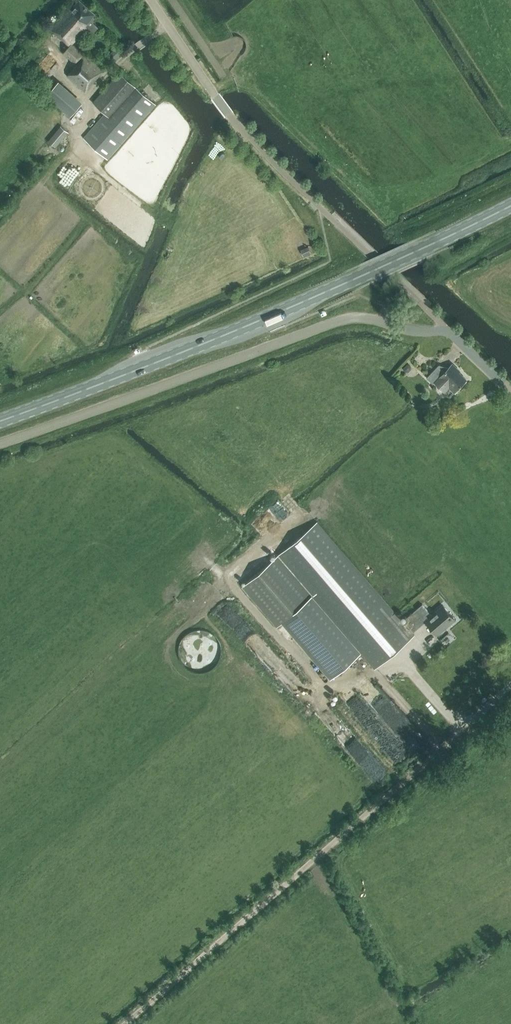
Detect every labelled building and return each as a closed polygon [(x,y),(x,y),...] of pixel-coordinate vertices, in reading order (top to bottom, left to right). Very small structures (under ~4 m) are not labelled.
[(71,41),(86,23),(87,25),(87,26),(87,27),(92,31),(97,25),(88,18),(93,12),(80,0),(76,0),(70,7),(68,5),(49,26),(68,43),(62,51),(75,63),(66,74),(84,89),(103,67),(85,52),(84,53),(71,41)] [(118,46),(109,54),(114,59),(122,52),(118,46)] [(52,79),(36,65),(33,68),(31,67),(29,69),(31,70),(30,71),(47,86),(52,79)] [(106,156),(154,102),(118,70),(91,101),(104,111),(82,136),(106,156)] [(80,102),(55,80),(45,92),(69,114),(80,102)] [(54,145),(67,130),(61,124),(48,140),(54,145)] [(448,386),(453,391),(466,379),(458,372),(459,370),(452,363),(445,370),(441,365),(439,364),(426,377),(428,378),(433,383),(435,381),(439,386),(441,384),(446,388),(448,386)] [(267,564),(242,586),(277,626),(283,621),(330,677),(360,651),(374,668),(414,634),(412,632),(426,620),(437,633),(455,618),(443,605),(432,614),(422,602),(402,620),(318,520),(278,555),(267,564)] [(428,740),(416,727),(406,737),(418,750),(428,740)]
